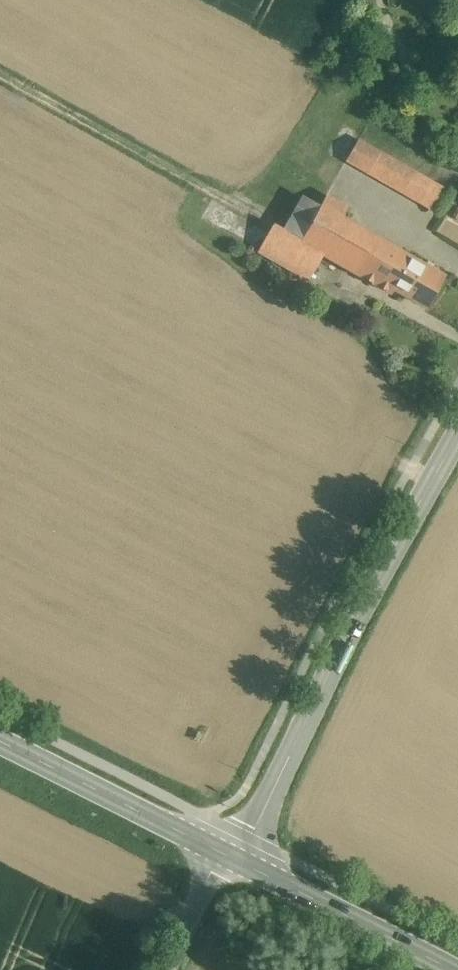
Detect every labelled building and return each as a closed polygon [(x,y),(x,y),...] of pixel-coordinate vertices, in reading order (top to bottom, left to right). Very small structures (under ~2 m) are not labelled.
[(380,152),(359,140),(347,161),(368,173),(380,152)] [(450,192),(380,152),(368,173),(439,213),(450,192)] [(414,259),(342,219),(348,208),(325,196),(308,227),(324,235),(316,249),(324,254),(395,293),(399,286),(414,259)] [(301,239),(274,224),(259,251),(311,279),(324,254),(316,249),(300,241),(301,239)] [(445,276),(414,259),(399,286),(414,294),(412,299),(428,307),(445,276)]
